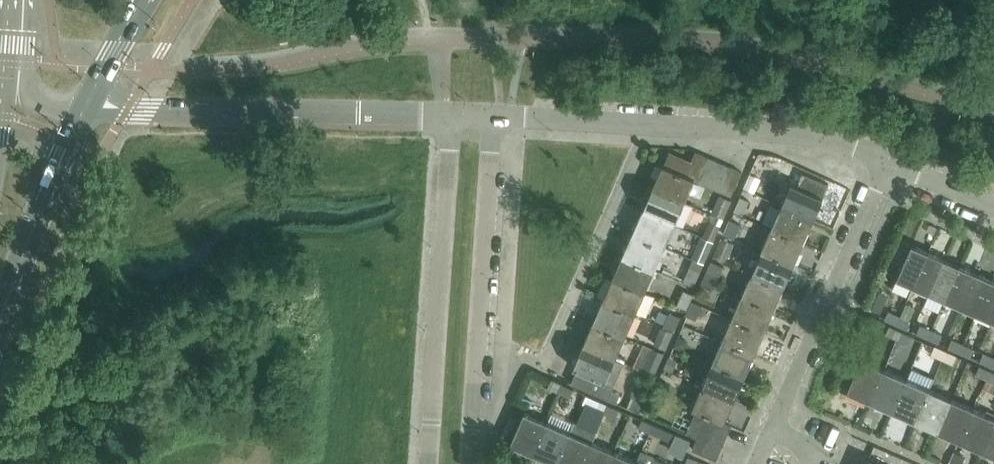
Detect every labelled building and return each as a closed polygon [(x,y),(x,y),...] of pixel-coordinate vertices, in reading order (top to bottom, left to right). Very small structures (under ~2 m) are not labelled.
[(698,181),(708,157),(696,152),(686,175),(695,179),(695,180),(698,181)] [(709,186),(719,162),(708,157),(698,181),(709,186)] [(730,167),(719,162),(709,186),(720,191),(730,167)] [(664,165),(654,187),(686,201),(695,180),(695,179),(686,175),(664,165)] [(742,172),(730,167),(720,191),(732,196),(742,172)] [(814,219),(824,197),(792,183),(782,205),(814,219)] [(654,187),(644,210),(676,224),(686,201),(654,187)] [(722,196),(714,214),(724,218),(732,201),(722,196)] [(814,219),(782,205),(772,229),(804,243),(814,219)] [(644,210),(634,232),(666,246),(676,224),(644,210)] [(711,222),(704,236),(714,241),(720,226),(711,222)] [(804,243),(772,229),(762,251),(794,265),(804,243)] [(634,232),(624,255),(656,269),(666,246),(634,232)] [(898,279),(914,286),(929,252),(912,245),(898,279)] [(794,265),(762,251),(753,272),(785,286),(794,265)] [(944,259),(929,252),(914,286),(929,293),(944,259)] [(624,255),(614,277),(646,291),(656,269),(624,255)] [(960,265),(944,259),(929,293),(945,299),(960,265)] [(976,272),(960,265),(945,299),(961,307),(976,272)] [(785,286),(753,272),(743,295),(775,309),(785,286)] [(992,280),(976,272),(961,307),(977,314),(992,280)] [(614,277),(604,300),(636,314),(646,291),(614,277)] [(992,280),(977,314),(992,320),(993,317),(993,281),(992,280)] [(775,309),(743,295),(733,318),(765,332),(775,309)] [(604,300),(594,322),(626,336),(636,314),(604,300)] [(887,317),(898,322),(901,314),(891,309),(887,317)] [(913,319),(901,314),(898,322),(909,327),(913,319)] [(765,332),(733,318),(723,341),(755,355),(765,332)] [(594,322),(584,344),(616,358),(626,336),(594,322)] [(919,331),(929,336),(933,328),(922,323),(919,331)] [(887,334),(898,339),(901,331),(890,326),(887,334)] [(944,333),(933,328),(929,336),(940,341),(944,333)] [(912,335),(901,331),(898,339),(908,343),(912,335)] [(950,345),(961,350),(965,342),(954,337),(950,345)] [(755,355),(723,341),(713,364),(745,378),(755,355)] [(976,347),(965,342),(961,350),(972,355),(976,347)] [(584,344),(574,368),(579,370),(574,381),(592,389),(609,397),(612,389),(624,362),(616,358),(584,344)] [(932,354),(943,359),(947,351),(935,346),(932,354)] [(957,355),(947,351),(943,359),(954,363),(957,355)] [(992,364),(993,360),(993,355),(985,351),(982,359),(992,364)] [(862,359),(861,362),(848,391),(871,401),(884,369),(862,359)] [(745,378),(713,364),(703,385),(735,399),(745,378)] [(977,374),(988,378),(991,370),(980,365),(977,374)] [(907,379),(884,369),(871,401),(893,411),(907,379)] [(930,389),(907,379),(893,411),(916,421),(930,389)] [(549,388),(561,393),(564,385),(552,380),(549,388)] [(574,390),(564,385),(561,393),(571,397),(574,390)] [(735,399),(703,385),(693,409),(708,415),(704,424),(728,434),(732,425),(725,422),(735,399)] [(612,389),(609,397),(615,400),(619,392),(612,389)] [(952,399),(930,389),(916,421),(938,431),(952,399)] [(974,409),(952,399),(938,431),(961,441),(974,409)] [(598,400),(595,408),(606,413),(609,405),(598,400)] [(620,410),(609,405),(606,413),(616,417),(620,410)] [(974,409),(961,441),(983,451),(993,426),(993,418),(974,409)] [(511,444),(534,454),(548,422),(525,412),(511,444)] [(728,434),(704,424),(693,419),(687,433),(698,438),(693,449),(717,460),(728,434)] [(639,427),(651,432),(654,425),(643,420),(639,427)] [(571,432),(548,422),(534,454),(557,463),(571,432)] [(593,442),(598,432),(575,422),(571,432),(557,463),(583,463),(593,442)] [(664,429),(654,425),(651,432),(661,437),(664,429)] [(983,451),(993,455),(993,426),(983,451)] [(681,436),(673,454),(684,458),(692,441),(681,436)] [(593,442),(583,463),(610,463),(615,452),(593,442)] [(615,452),(610,463),(637,463),(638,462),(615,452)]
